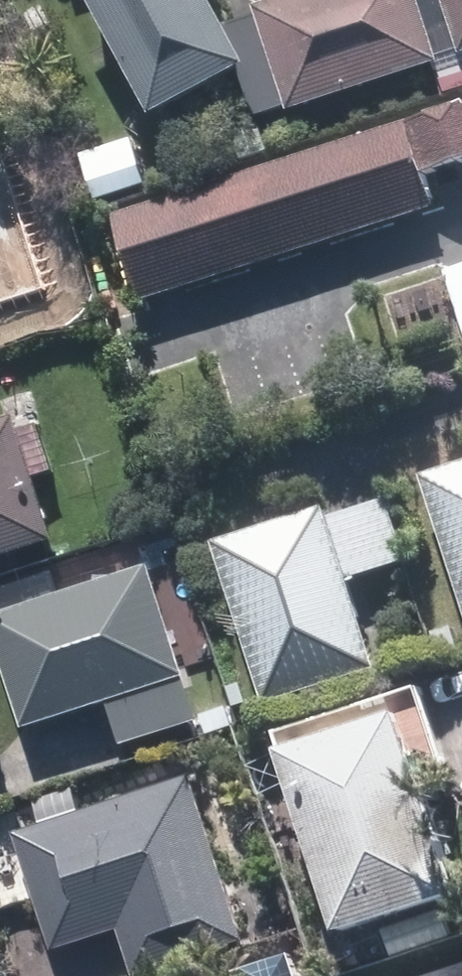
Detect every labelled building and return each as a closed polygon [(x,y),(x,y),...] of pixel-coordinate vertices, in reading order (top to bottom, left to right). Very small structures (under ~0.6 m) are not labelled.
[(243,20),(232,0),(114,0),(178,120),(254,78),(270,69),(243,20)] [(243,20),(270,69),(254,78),(264,111),(297,101),(300,110),(455,61),(452,55),(434,0),(289,0),(267,7),(269,12),(243,20)] [(452,55),(461,52),(461,0),(434,0),(452,55)] [(443,73),(450,96),(461,92),(461,66),(443,73)] [(311,162),(337,241),(447,206),(439,179),(461,172),(461,113),(311,162)] [(25,222),(11,176),(27,172),(17,138),(0,142),(0,230),(25,222)] [(311,162),(129,221),(155,300),(337,241),(311,162)] [(71,539),(32,417),(0,428),(0,562),(71,539)] [(435,479),(461,562),(461,471),(435,479)] [(278,707),(388,672),(337,510),(228,545),(278,707)] [(163,566),(1,618),(36,731),(200,679),(163,566)] [(208,716),(215,736),(242,727),(236,708),(208,716)] [(364,937),(461,907),(461,836),(426,720),(308,757),(364,937)] [(25,833),(62,952),(129,931),(143,975),(147,975),(252,944),(201,780),(25,833)] [(392,936),(399,958),(459,938),(452,916),(392,936)]
